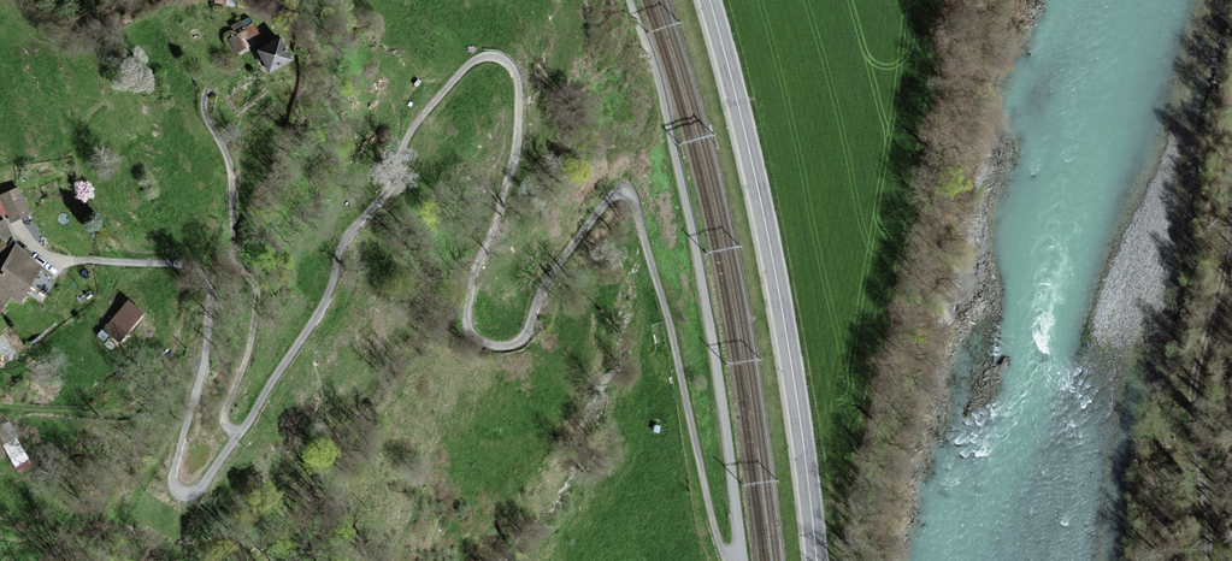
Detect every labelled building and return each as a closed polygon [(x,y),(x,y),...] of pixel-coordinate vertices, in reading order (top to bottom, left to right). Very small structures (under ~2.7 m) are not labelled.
[(225,37),(235,50),(258,33),(248,20),(225,37)] [(292,60),(281,39),(259,51),(270,72),(292,60)] [(23,189),(0,198),(7,216),(14,213),(18,222),(34,216),(23,189)] [(3,240),(13,235),(4,216),(0,218),(0,234),(3,240)] [(17,248),(0,277),(0,303),(8,308),(16,295),(25,300),(46,265),(17,248)] [(144,315),(128,303),(105,332),(120,344),(144,315)]
